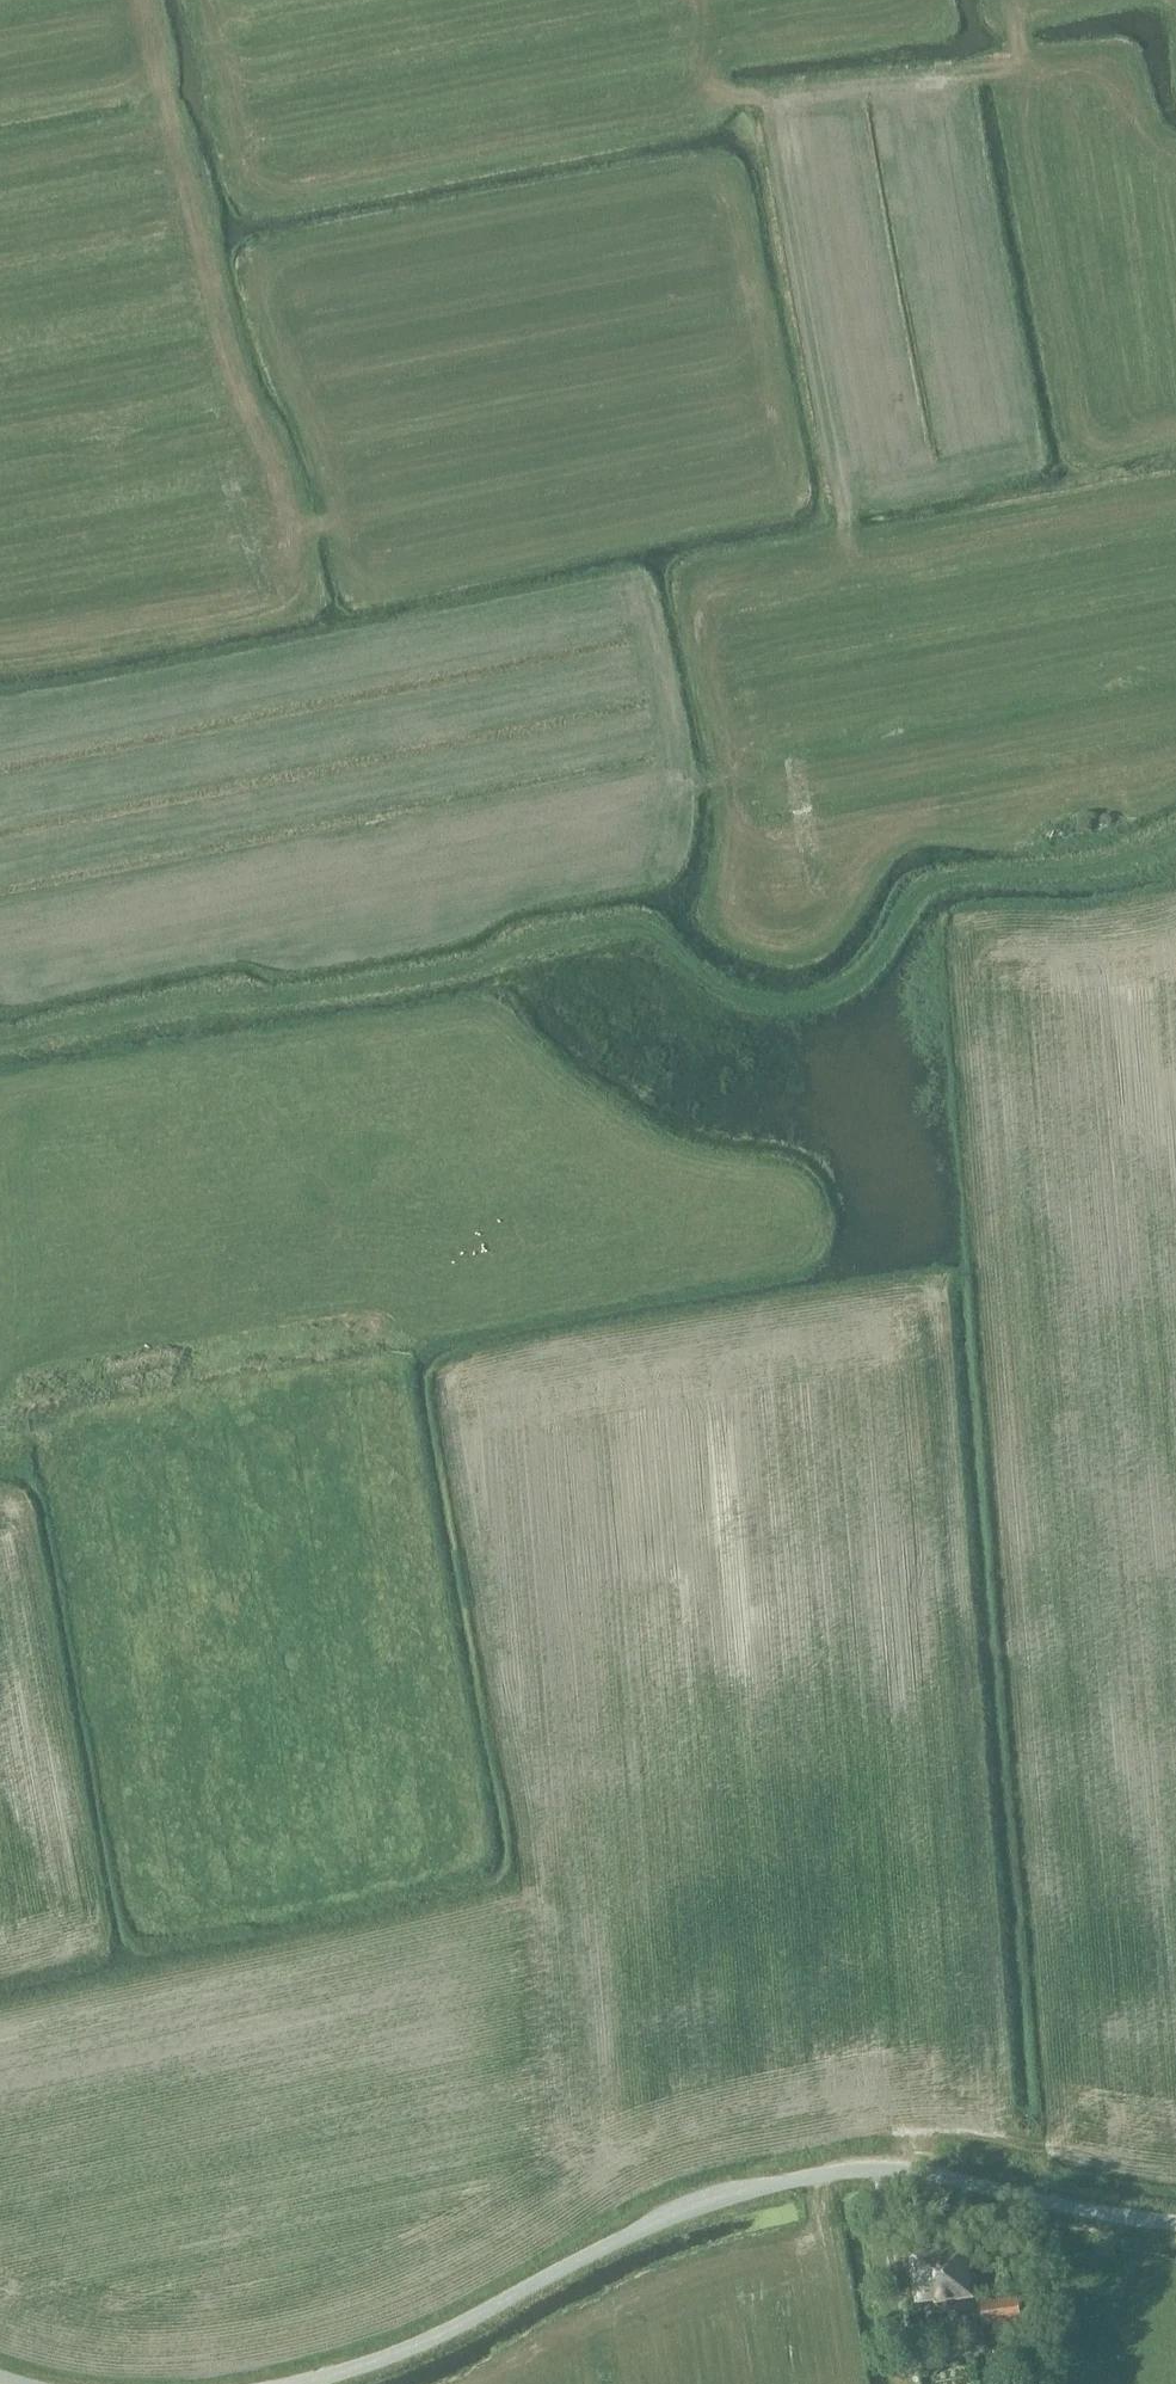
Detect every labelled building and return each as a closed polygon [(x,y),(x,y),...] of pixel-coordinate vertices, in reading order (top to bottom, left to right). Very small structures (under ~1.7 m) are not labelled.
[(935,2306),(976,2300),(970,2245),(908,2253),(913,2304),(934,2303),(935,2306)] [(982,2327),(1021,2322),(1017,2299),(978,2305),(982,2327)]
